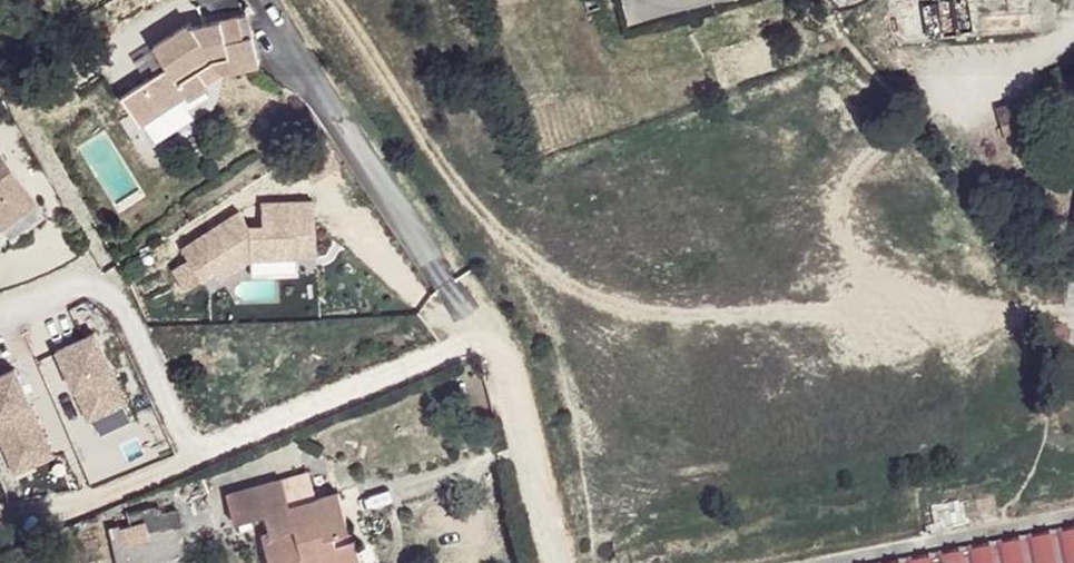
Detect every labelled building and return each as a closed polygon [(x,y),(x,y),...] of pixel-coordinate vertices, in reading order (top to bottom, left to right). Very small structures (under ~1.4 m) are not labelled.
[(171,32),(135,55),(144,76),(118,93),(142,130),(188,98),(181,86),(201,72),(202,72),(238,60),(224,11),(171,32)] [(201,72),(181,86),(188,98),(209,85),(201,72)] [(6,229),(43,200),(0,155),(0,223),(6,229)] [(243,204),(185,238),(205,272),(217,265),(223,273),(253,255),(303,254),(320,253),(320,199),(266,200),(267,221),(251,223),(243,204)] [(303,254),(253,255),(253,270),(302,270),(303,254)] [(296,463),(270,471),(277,493),(306,488),(296,463)] [(216,484),(226,511),(242,506),(258,562),(344,562),(337,532),(322,535),(308,538),(305,525),(318,520),(330,515),(320,484),(306,488),(277,493),(270,471),(216,484)] [(318,520),(305,525),(308,538),(322,535),(318,520)] [(979,562),(1073,562),(1073,544),(979,562)]
